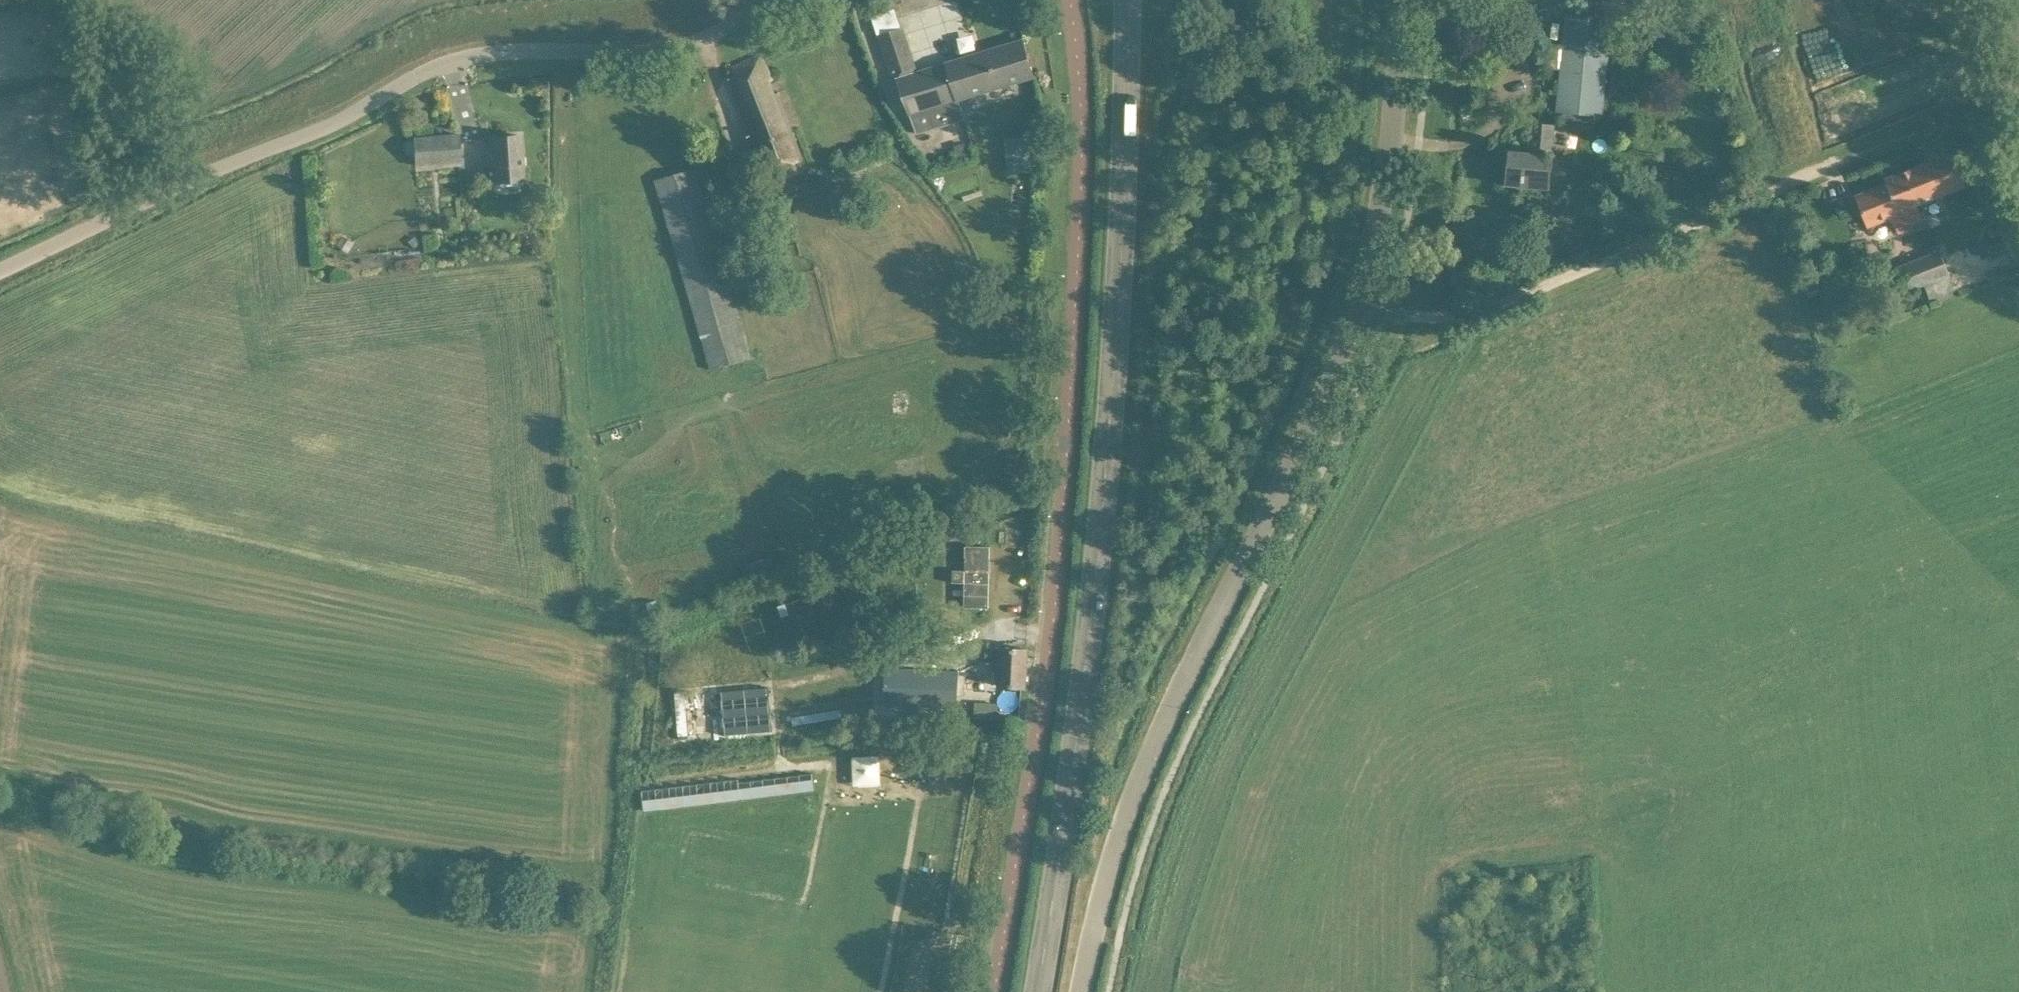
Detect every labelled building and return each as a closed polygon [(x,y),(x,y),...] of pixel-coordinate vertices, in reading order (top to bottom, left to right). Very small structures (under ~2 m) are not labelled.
[(1595,14),(1622,16),(1624,0),(1597,0),(1595,14)] [(1557,111),(1602,116),(1611,18),(1566,13),(1563,45),(1561,68),(1557,111)] [(904,26),(878,34),(894,79),(898,78),(910,112),(911,111),(918,130),(966,115),(961,98),(1034,74),(1023,39),(918,71),(904,26)] [(1551,43),(1549,67),(1561,68),(1563,45),(1551,43)] [(729,78),(769,172),(803,158),(779,94),(780,94),(779,91),(778,91),(775,92),(770,81),(773,80),(761,53),(731,66),(735,75),(729,78)] [(1510,150),(1507,183),(1548,186),(1554,126),(1532,124),(1529,151),(1510,150)] [(413,139),(405,140),(407,154),(414,154),(415,164),(462,161),(460,133),(413,136),(413,139)] [(492,136),(495,180),(523,178),(520,134),(492,136)] [(965,142),(954,145),(958,157),(969,154),(965,142)] [(1028,143),(1009,145),(1010,155),(1017,155),(1029,154),(1028,143)] [(1887,185),(1856,197),(1863,215),(1866,223),(1891,214),(1896,229),(1898,233),(1914,227),(1913,225),(1923,221),(1922,219),(1926,218),(1923,211),(1920,212),(1916,204),(1917,204),(1966,185),(1960,169),(1953,150),(1884,177),(1887,185)] [(713,160),(726,194),(741,187),(728,154),(713,160)] [(695,167),(656,178),(661,197),(711,368),(750,357),(732,292),(725,268),(717,241),(703,197),(695,167)] [(740,211),(744,228),(765,222),(759,199),(746,202),(748,209),(740,211)] [(735,237),(740,257),(772,250),(768,229),(735,237)] [(339,239),(336,244),(347,252),(353,242),(342,234),(339,239)] [(414,235),(408,241),(414,248),(420,242),(414,235)] [(1924,285),(1928,296),(1955,286),(1941,250),(1895,268),(1905,292),(1924,285)] [(953,569),(952,582),(965,582),(964,607),(989,607),(990,546),(966,545),(965,570),(953,569)] [(999,684),(1026,685),(1027,648),(988,645),(987,661),(1000,661),(999,684)] [(886,669),(884,703),(957,706),(958,672),(886,669)] [(769,687),(721,691),(725,734),(773,730),(769,687)]
